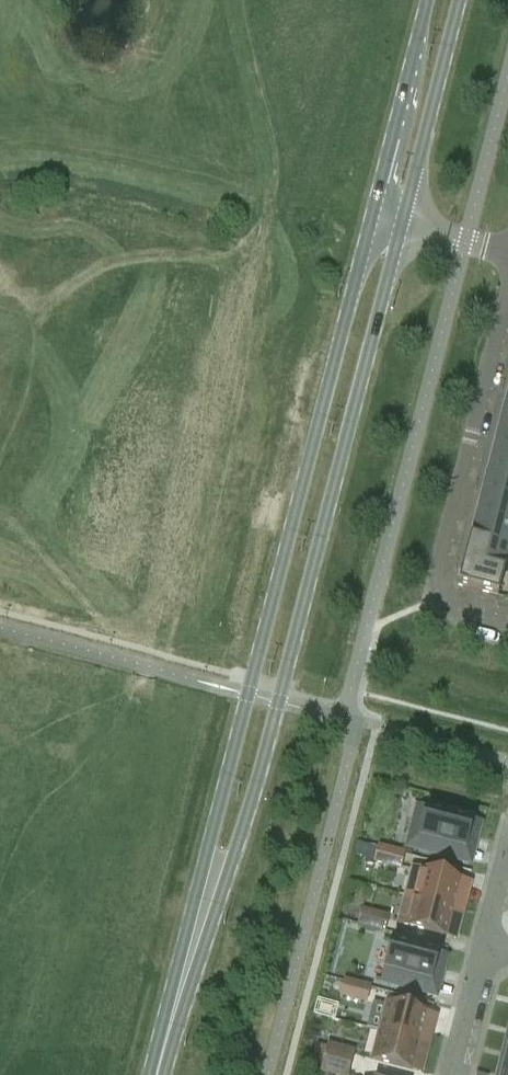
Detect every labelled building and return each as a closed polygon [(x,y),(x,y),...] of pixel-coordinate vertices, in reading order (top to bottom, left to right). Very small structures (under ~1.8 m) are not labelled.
[(499,425),(507,427),(507,403),(505,402),(499,425)] [(499,425),(493,448),(507,452),(507,427),(499,425)] [(493,448),(487,471),(507,477),(507,452),(493,448)] [(487,471),(481,494),(507,501),(507,477),(487,471)] [(481,494),(475,517),(507,526),(507,501),(481,494)] [(475,517),(469,540),(507,550),(507,526),(475,517)] [(507,557),(507,550),(469,540),(463,564),(504,574),(507,557)] [(504,574),(463,564),(457,587),(498,597),(504,574)] [(418,806),(411,833),(420,835),(416,849),(462,861),(468,835),(477,837),(480,823),(472,821),(472,820),(418,806)] [(401,868),(404,854),(378,848),(374,861),(401,868)] [(413,868),(406,896),(462,911),(466,898),(457,896),(461,881),(413,868)] [(459,924),(462,911),(406,896),(399,924),(447,936),(451,921),(459,924)] [(385,931),(388,918),(362,911),(358,925),(385,931)] [(438,953),(393,941),(382,981),(427,993),(434,967),(443,969),(446,956),(438,953)] [(367,1001),(370,988),(344,982),(340,995),(367,1001)] [(387,1004),(380,1032),(428,1044),(431,1031),(423,1029),(427,1014),(387,1004)] [(425,1057),(428,1044),(380,1032),(373,1060),(412,1070),(416,1055),(425,1057)] [(328,1045),(324,1058),(351,1065),(354,1052),(328,1045)] [(351,1065),(324,1058),(321,1071),(338,1074),(348,1074),(351,1065)]
